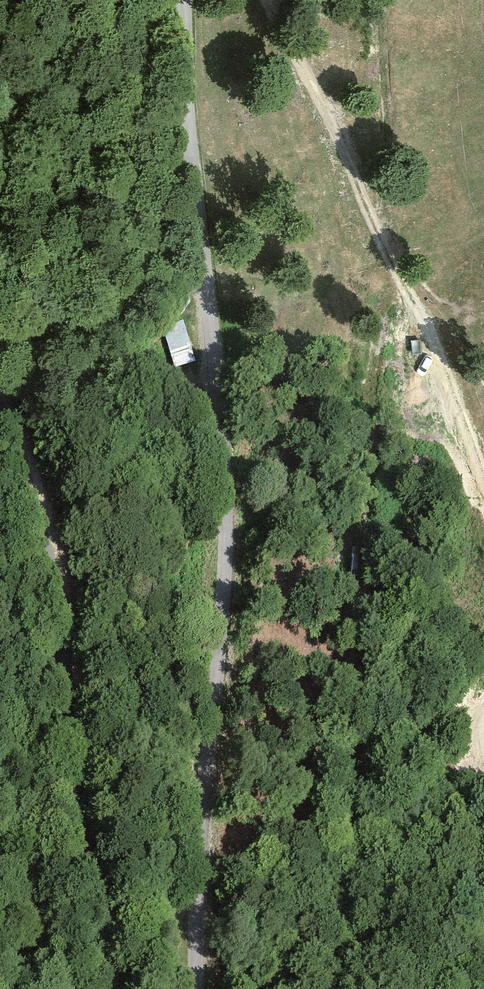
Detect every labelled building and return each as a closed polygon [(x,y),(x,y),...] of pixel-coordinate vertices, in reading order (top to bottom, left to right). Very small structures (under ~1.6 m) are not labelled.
[(194,365),(182,324),(163,330),(175,371),(194,365)]
